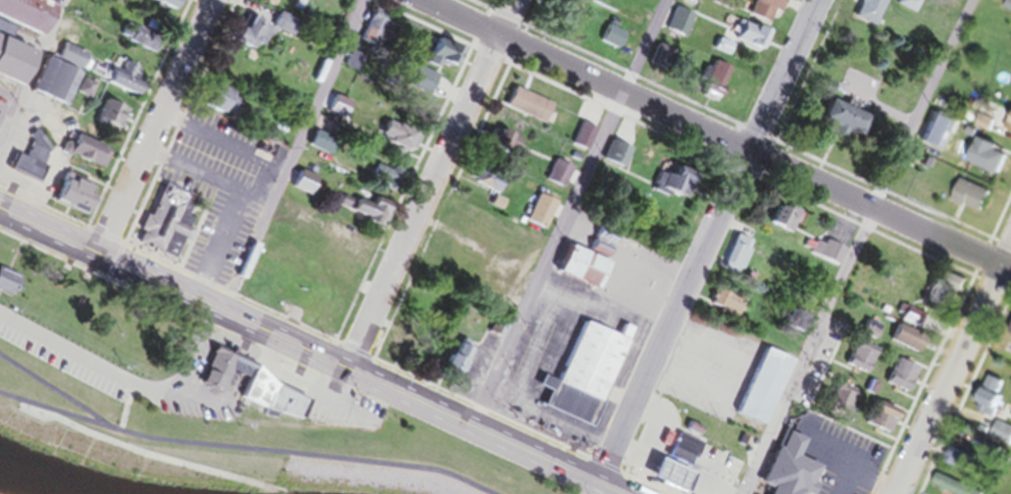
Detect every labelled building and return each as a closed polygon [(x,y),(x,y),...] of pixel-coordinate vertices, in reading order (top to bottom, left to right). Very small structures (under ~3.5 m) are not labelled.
[(15,95),(30,58),(6,49),(12,33),(37,44),(55,0),(0,0),(0,89),(15,95)] [(148,7),(174,17),(181,0),(151,0),(148,7)] [(729,15),(737,0),(714,0),(711,6),(729,15)] [(764,29),(777,0),(751,0),(742,19),(764,29)] [(850,22),(871,31),(884,0),(860,0),(850,22)] [(578,14),(556,7),(550,27),(572,34),(578,14)] [(268,31),(287,41),(296,26),(276,15),(268,31)] [(681,41),(689,20),(680,17),(672,38),(681,41)] [(226,46),(247,55),(250,47),(260,52),(269,33),(243,21),(237,34),(232,32),(226,46)] [(729,44),(758,56),(766,38),(737,26),(729,44)] [(419,67),(447,75),(453,51),(425,43),(419,67)] [(91,86),(36,65),(23,98),(79,119),(91,86)] [(432,78),(410,72),(403,97),(425,103),(432,78)] [(134,89),(107,74),(100,88),(127,102),(134,89)] [(220,122),(231,99),(207,87),(196,110),(220,122)] [(500,116),(541,128),(547,107),(507,95),(500,116)] [(124,115),(99,105),(90,126),(115,136),(124,115)] [(813,127),(855,144),(865,122),(822,105),(813,127)] [(1010,139),(1010,116),(1008,114),(1000,135),(1010,139)] [(408,156),(413,133),(380,126),(375,149),(408,156)] [(569,150),(584,156),(593,134),(578,127),(569,150)] [(59,159),(95,174),(104,154),(68,139),(59,159)] [(513,139),(493,140),(494,160),(514,159),(513,139)] [(29,186),(43,150),(28,144),(20,163),(9,159),(3,176),(29,186)] [(964,172),(996,177),(999,159),(990,157),(991,149),(969,145),(964,172)] [(620,174),(626,159),(613,154),(607,168),(620,174)] [(562,193),(569,172),(550,166),(543,188),(562,193)] [(496,201),(506,180),(480,167),(470,188),(496,201)] [(400,177),(388,175),(386,191),(397,193),(400,177)] [(75,219),(88,188),(57,176),(45,206),(75,219)] [(657,191),(671,199),(679,184),(665,176),(657,191)] [(987,198),(957,183),(946,205),(977,220),(987,198)] [(192,204),(157,191),(134,251),(169,264),(192,204)] [(354,202),(345,218),(373,232),(386,209),(369,200),(365,208),(354,202)] [(524,227),(539,234),(550,209),(536,202),(524,227)] [(776,211),(766,229),(789,242),(802,219),(787,210),(784,216),(776,211)] [(750,244),(732,241),(726,272),(744,275),(750,244)] [(586,256),(605,262),(609,250),(590,244),(586,256)] [(834,260),(837,254),(830,250),(823,261),(833,268),(837,262),(834,260)] [(595,296),(606,268),(561,251),(550,278),(595,296)] [(15,280),(0,274),(0,302),(5,304),(15,280)] [(960,284),(931,275),(922,301),(951,310),(960,284)] [(712,317),(734,324),(740,303),(718,296),(712,317)] [(922,321),(905,310),(896,325),(913,336),(922,321)] [(784,331),(799,340),(808,324),(792,316),(784,331)] [(586,433),(630,334),(618,328),(612,342),(577,326),(551,387),(537,380),(532,391),(543,396),(537,412),(586,433)] [(871,345),(876,331),(863,327),(859,341),(871,345)] [(886,346),(913,360),(921,344),(894,330),(886,346)] [(437,384),(452,391),(471,350),(456,343),(437,384)] [(841,372),(862,380),(873,355),(852,346),(841,372)] [(789,366),(758,354),(732,421),(763,433),(789,366)] [(914,374),(892,365),(881,389),(904,399),(914,374)] [(822,411),(843,422),(855,397),(835,386),(822,411)] [(968,408),(978,413),(976,417),(989,425),(1000,406),(977,393),(968,408)] [(893,416),(868,407),(860,431),(885,440),(893,416)] [(1006,452),(1010,442),(1010,434),(993,426),(986,443),(1006,452)] [(792,464),(799,444),(777,436),(758,490),(763,493),(762,493),(807,493),(815,472),(792,464)] [(663,461),(684,472),(695,449),(674,439),(663,461)] [(933,478),(927,491),(933,493),(968,493),(933,478)]
